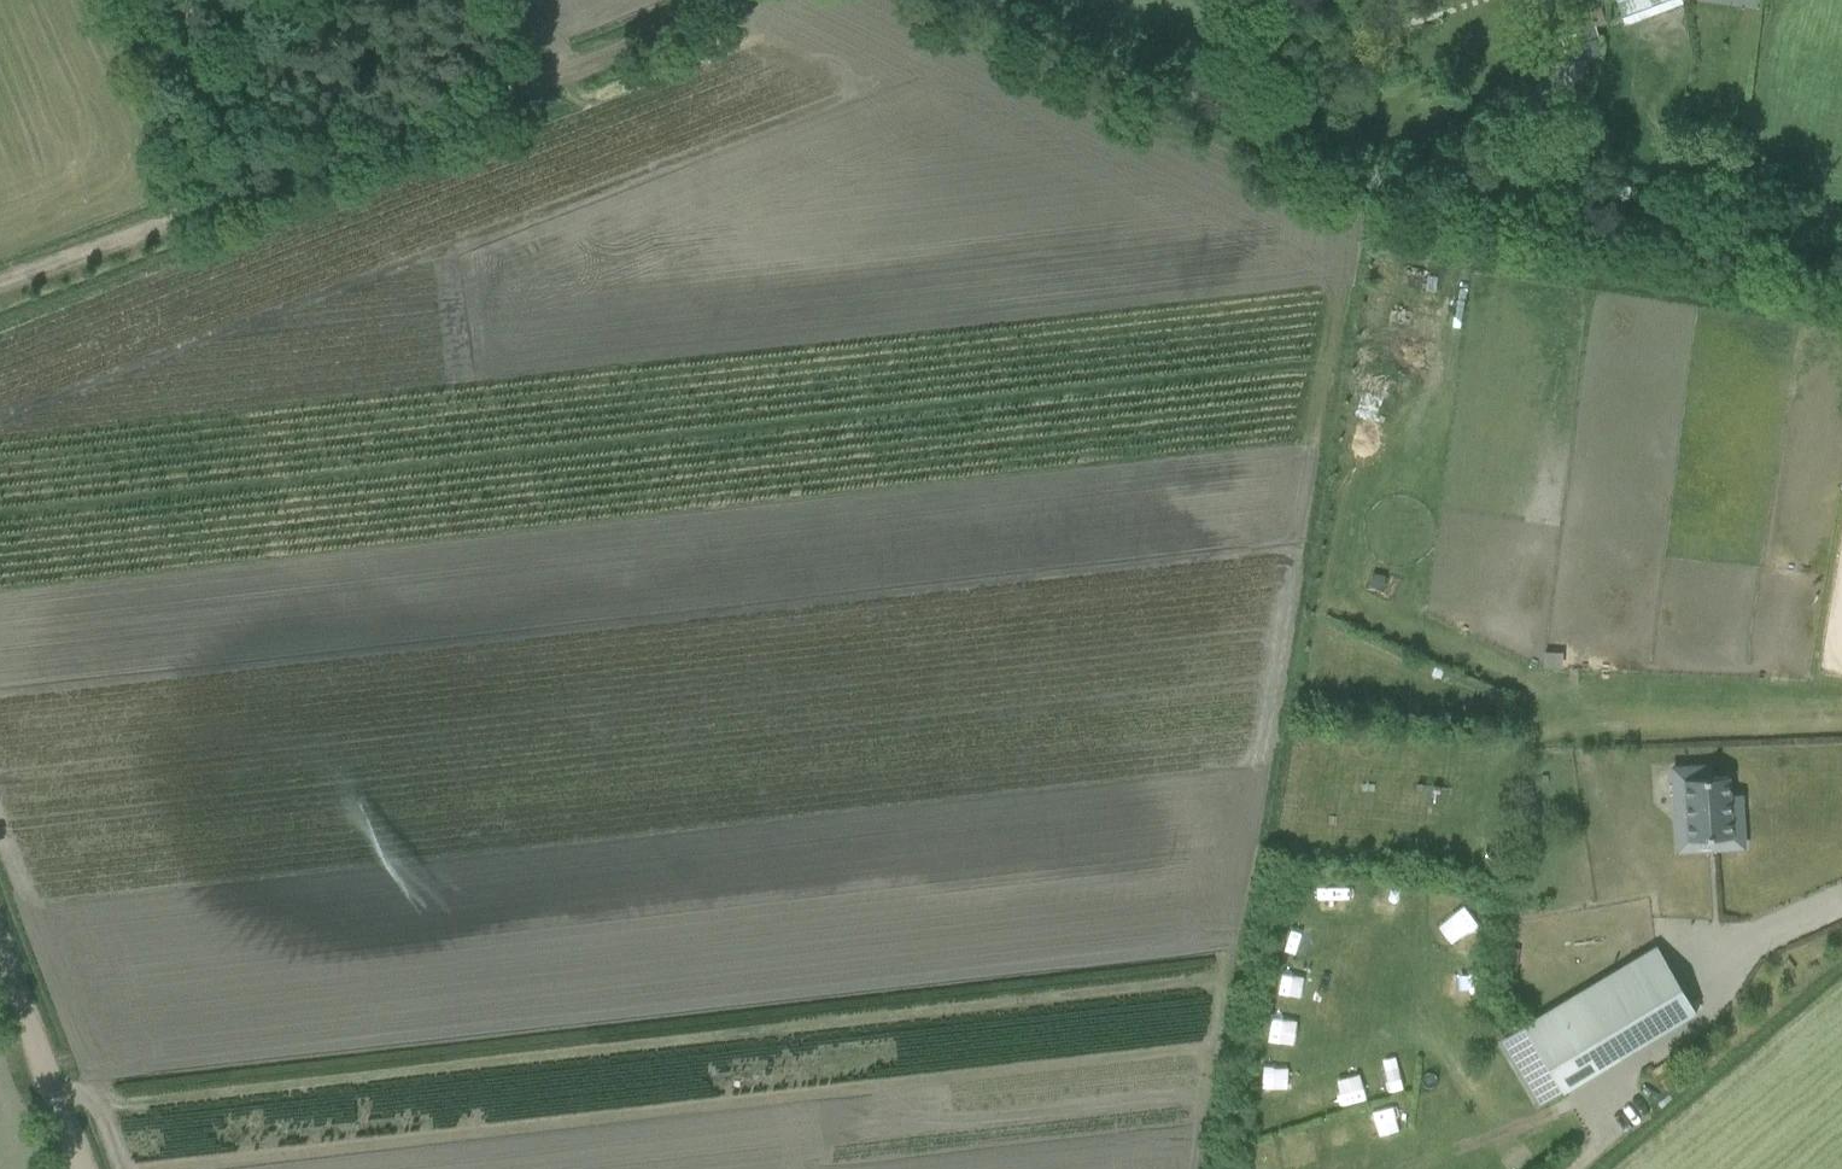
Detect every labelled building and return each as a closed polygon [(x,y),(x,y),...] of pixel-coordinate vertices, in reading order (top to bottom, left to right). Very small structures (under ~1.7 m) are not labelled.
[(1622,18),(1680,5),(1678,0),(1619,0),(1622,18)] [(1588,4),(1555,13),(1564,47),(1598,37),(1588,4)] [(1380,587),(1382,575),(1372,574),(1370,586),(1380,587)] [(1684,767),(1686,800),(1674,801),(1675,820),(1687,819),(1688,839),(1731,836),(1727,777),(1709,778),(1709,766),(1684,767)] [(1401,920),(1405,889),(1377,885),(1373,917),(1401,920)] [(1441,957),(1477,957),(1478,920),(1441,920),(1441,957)] [(1487,983),(1514,986),(1518,949),(1491,946),(1487,983)] [(1696,1012),(1656,946),(1579,992),(1619,1058),(1696,1012)] [(1602,1068),(1563,1002),(1523,1026),(1563,1092),(1602,1068)] [(1407,1085),(1402,1061),(1379,1066),(1384,1090),(1407,1085)] [(1334,1076),(1336,1098),(1355,1095),(1352,1074),(1334,1076)] [(1381,1132),(1404,1125),(1396,1100),(1374,1106),(1381,1132)]
